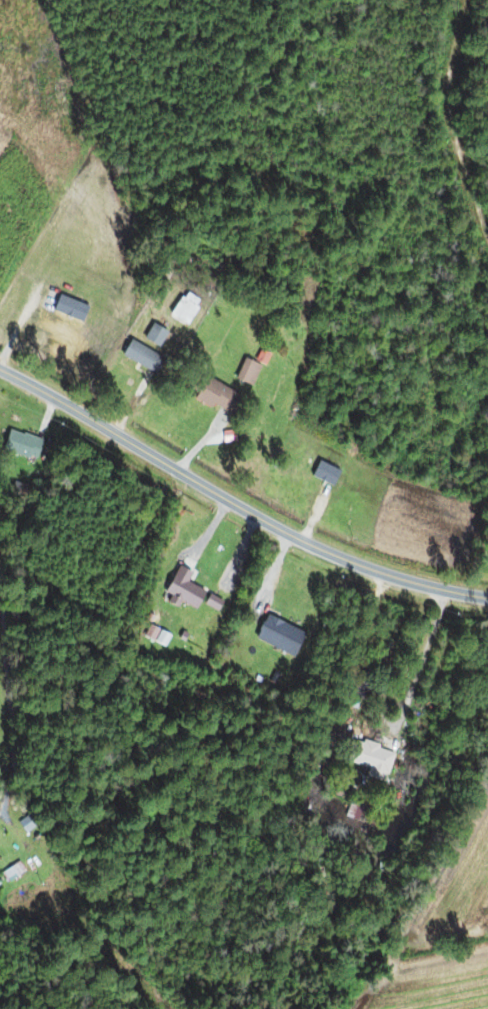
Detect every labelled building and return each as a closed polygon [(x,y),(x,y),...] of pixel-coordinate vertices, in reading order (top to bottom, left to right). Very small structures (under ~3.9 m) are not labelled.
[(185,326),(200,301),(183,291),(169,316),(185,326)] [(167,333),(152,323),(142,338),(157,348),(167,333)] [(151,374),(160,358),(129,340),(120,355),(151,374)] [(249,387),(259,367),(243,359),(233,379),(249,387)] [(240,396),(199,374),(188,394),(229,416),(240,396)] [(33,460),(40,440),(7,429),(0,449),(33,460)] [(191,572),(175,564),(162,593),(195,608),(203,590),(186,582),(191,572)] [(221,601),(209,593),(203,602),(215,610),(221,601)] [(303,630),(264,614),(253,639),(293,655),(303,630)] [(393,750),(353,738),(346,761),(370,768),(367,776),(384,781),(393,750)] [(23,871),(18,862),(1,871),(6,881),(23,871)]
